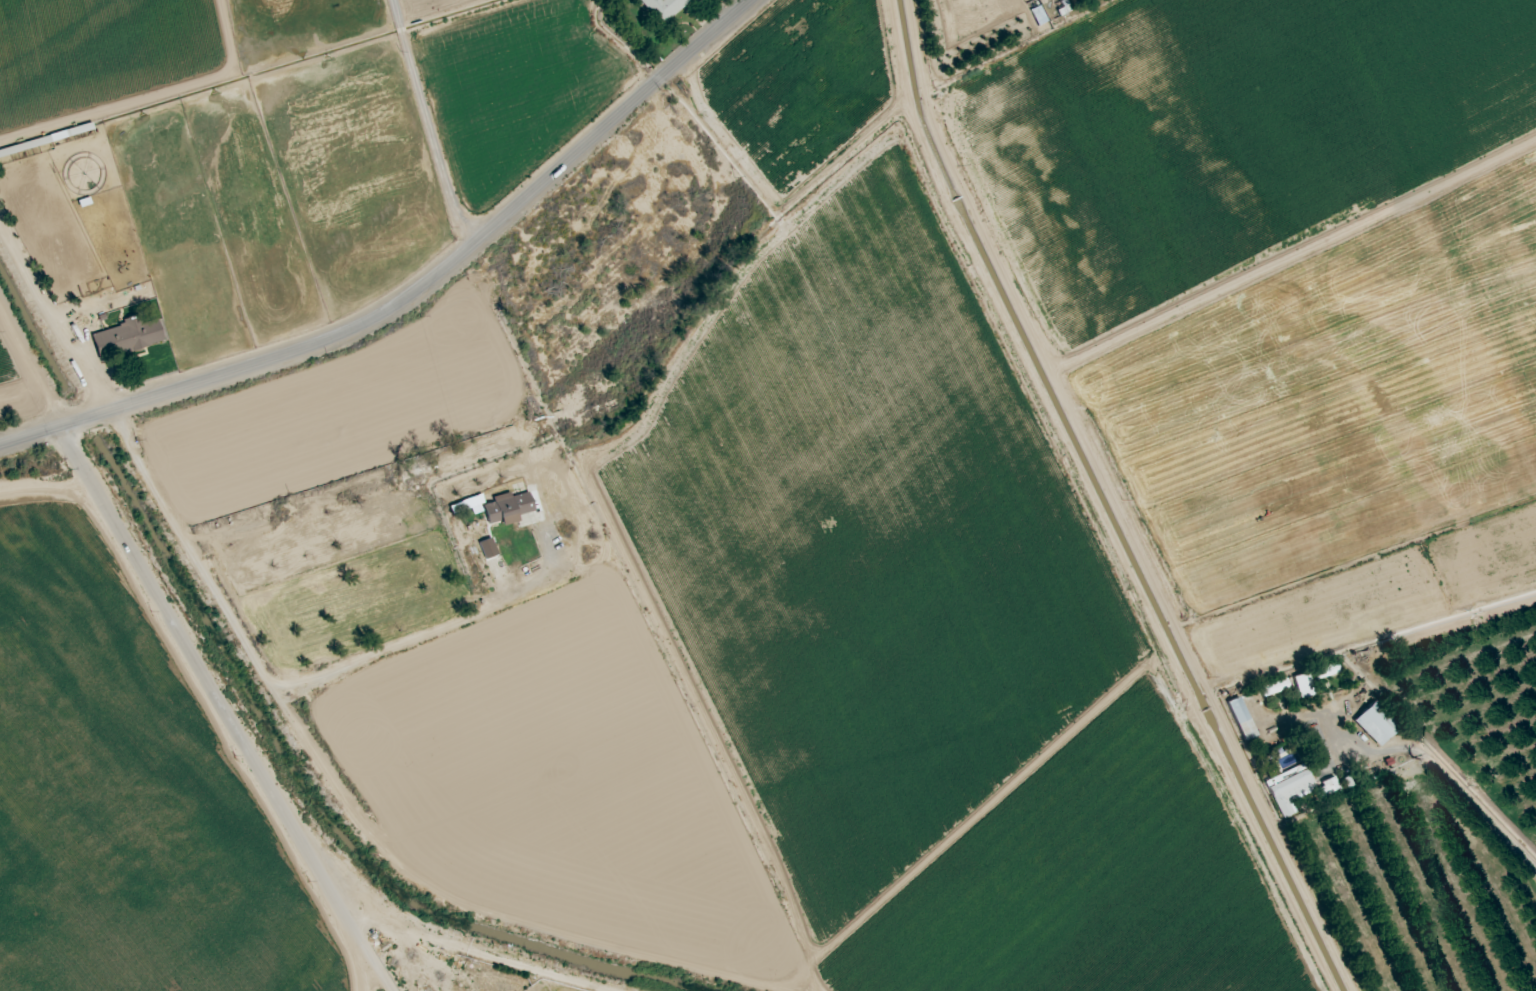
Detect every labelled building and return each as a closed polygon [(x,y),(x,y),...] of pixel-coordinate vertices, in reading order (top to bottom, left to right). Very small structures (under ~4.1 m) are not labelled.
[(658,26),(691,0),(637,0),(658,26)] [(1036,27),(1047,22),(1039,6),(1029,11),(1036,27)] [(163,341),(157,320),(140,324),(137,317),(117,323),(119,328),(91,336),(98,360),(163,341)] [(500,526),(517,522),(516,516),(532,512),(528,493),(510,497),(509,493),(491,498),(492,503),(482,505),(487,525),(499,522),(500,526)] [(448,506),(451,515),(470,508),(472,515),(480,512),(477,506),(483,504),(480,495),(448,506)] [(1338,673),(1335,663),(1312,670),(1315,680),(1338,673)] [(1296,697),(1311,695),(1308,674),(1293,676),(1296,697)] [(1259,685),(1262,696),(1288,691),(1286,680),(1259,685)] [(1243,742),(1255,736),(1237,697),(1225,703),(1243,742)] [(1377,748),(1398,728),(1372,701),(1352,721),(1377,748)] [(1279,819),(1295,813),(1290,801),(1313,792),(1303,766),(1264,780),(1279,819)] [(1338,791),(1333,777),(1319,783),(1321,788),(1314,791),(1317,799),(1338,791)]
